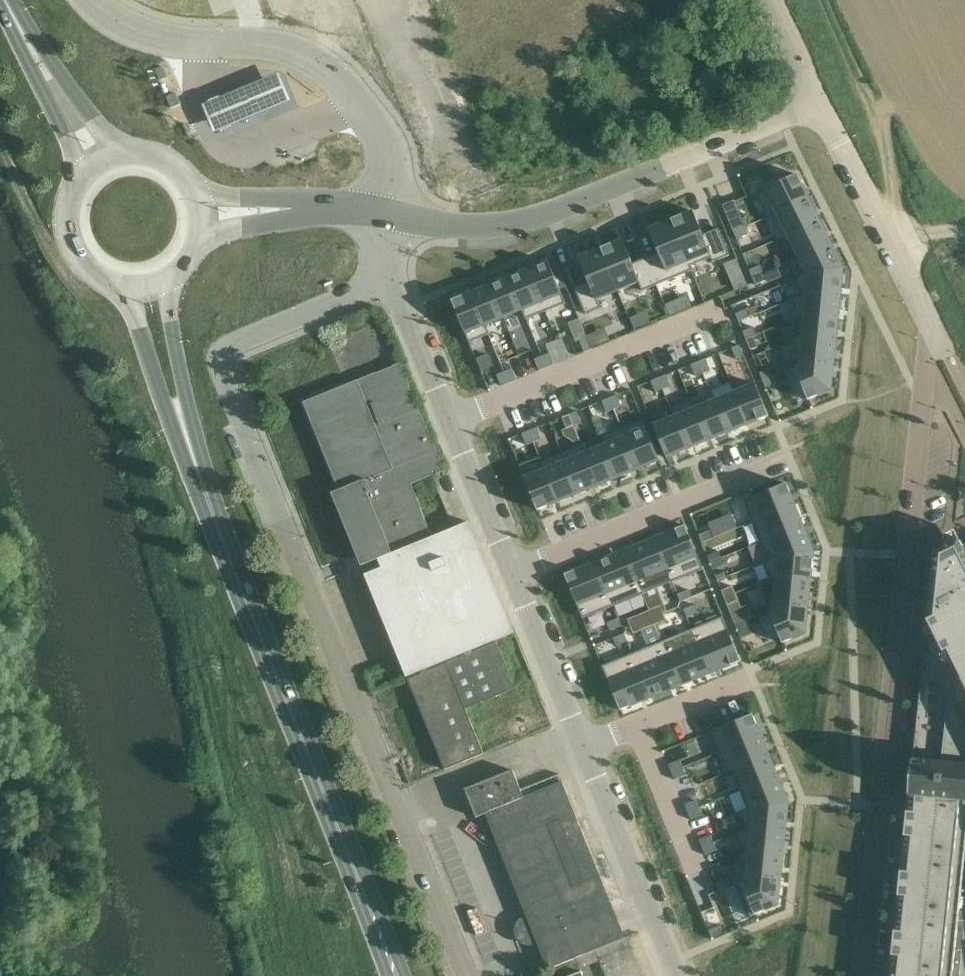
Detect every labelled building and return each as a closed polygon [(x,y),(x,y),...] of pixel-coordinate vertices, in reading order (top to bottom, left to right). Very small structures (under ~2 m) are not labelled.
[(217,99),(203,105),(215,133),(227,128),(262,114),(291,101),(279,73),(250,85),(217,99)] [(763,192),(757,195),(768,218),(809,198),(797,174),(788,179),(785,174),(762,183),(764,189),(765,190),(763,192)] [(768,218),(769,219),(777,214),(788,236),(820,220),(809,198),(768,218)] [(693,211),(671,220),(692,271),(693,271),(691,266),(711,258),(713,263),(730,256),(719,228),(703,235),(693,211)] [(741,216),(729,221),(734,232),(745,227),(741,216)] [(649,258),(646,259),(657,285),(657,286),(692,271),(671,220),(649,229),(659,254),(649,258)] [(820,220),(788,236),(798,257),(790,261),(790,262),(831,242),(820,220)] [(745,227),(734,232),(737,239),(748,235),(745,227)] [(623,239),(601,249),(618,291),(639,283),(642,291),(657,286),(657,285),(646,259),(633,264),(623,239)] [(790,262),(798,278),(794,279),(795,280),(807,275),(844,268),(831,242),(790,262)] [(588,282),(574,288),(586,315),(601,308),(598,300),(618,291),(601,249),(579,258),(588,282)] [(549,261),(529,269),(546,312),(566,304),(561,291),(550,266),(549,261)] [(761,266),(750,270),(753,278),(764,273),(761,266)] [(801,295),(791,299),(792,300),(805,294),(841,298),(844,268),(807,275),(795,280),(801,295)] [(529,269),(510,277),(527,319),(527,320),(546,312),(529,269)] [(764,273),(753,278),(756,285),(767,281),(764,273)] [(510,277),(491,285),(505,319),(523,312),(526,320),(527,320),(527,319),(510,277)] [(744,277),(732,282),(735,289),(747,285),(744,277)] [(491,285),(472,293),(489,335),(490,335),(487,326),(505,319),(491,285)] [(472,293),(452,301),(469,343),(489,335),(472,293)] [(798,317),(789,321),(803,316),(839,319),(841,298),(805,294),(792,300),(793,303),(798,317)] [(687,296),(665,305),(670,316),(692,307),(687,296)] [(747,309),(736,314),(739,322),(750,317),(747,309)] [(803,316),(789,321),(796,338),(791,340),(792,341),(801,337),(837,341),(839,319),(803,316)] [(754,327),(743,332),(746,339),(754,336),(757,335),(754,327)] [(754,336),(746,339),(751,351),(758,348),(754,336)] [(792,341),(795,350),(799,359),(835,362),(837,341),(801,337),(792,341)] [(587,338),(580,341),(584,353),(592,349),(592,348),(587,338)] [(740,345),(732,348),(737,360),(744,357),(740,345)] [(550,353),(542,357),(547,368),(554,365),(550,353)] [(542,357),(535,360),(539,371),(547,368),(542,357)] [(706,359),(699,362),(703,373),(711,370),(706,359)] [(798,366),(794,368),(808,401),(832,391),(835,362),(799,359),(798,366)] [(699,362),(691,365),(696,376),(703,373),(699,362)] [(304,403),(340,491),(332,494),(362,566),(379,559),(383,568),(365,575),(407,677),(515,633),(470,522),(433,537),(411,484),(445,471),(401,363),(304,403)] [(771,368),(760,373),(763,380),(774,376),(771,368)] [(512,369),(504,372),(509,383),(517,380),(512,369)] [(504,372),(497,375),(502,386),(509,383),(504,372)] [(666,375),(659,378),(663,389),(671,386),(666,375)] [(774,376),(763,380),(766,388),(777,383),(774,376)] [(659,378),(651,381),(656,393),(663,389),(659,378)] [(755,383),(734,392),(748,426),(769,417),(755,383)] [(714,395),(712,396),(728,434),(748,426),(734,392),(715,400),(714,395)] [(617,395),(610,398),(614,410),(622,407),(617,395)] [(692,399),(691,399),(691,400),(708,442),(728,434),(712,396),(694,404),(692,399)] [(610,398),(602,401),(607,413),(614,410),(610,398)] [(691,399),(671,408),(688,450),(708,442),(691,400),(691,399)] [(673,417),(653,425),(667,458),(688,450),(671,408),(670,408),(673,417)] [(577,412),(570,415),(574,426),(582,423),(577,412)] [(570,415),(562,418),(567,429),(574,426),(570,415)] [(643,419),(622,428),(639,470),(660,461),(643,419)] [(537,428),(530,431),(534,442),(542,439),(537,428)] [(622,428),(602,436),(619,478),(639,470),(622,428)] [(530,431),(522,434),(527,445),(534,442),(530,431)] [(583,444),(582,444),(599,486),(619,478),(602,436),(601,436),(604,445),(586,452),(583,444)] [(578,445),(562,452),(579,494),(599,486),(582,444),(578,445)] [(562,452),(542,460),(545,469),(559,503),(579,494),(562,452)] [(545,469),(524,478),(538,511),(559,503),(545,469)] [(787,484),(745,501),(753,522),(796,505),(787,484)] [(796,505),(753,522),(761,542),(804,525),(796,505)] [(685,525),(655,538),(673,582),(703,570),(685,525)] [(804,525),(761,542),(769,560),(763,562),(764,562),(764,563),(779,557),(815,552),(804,525)] [(710,531),(699,535),(702,543),(713,538),(710,531)] [(655,538),(625,550),(643,594),(658,588),(673,582),(655,538)] [(959,539),(934,551),(890,975),(964,975),(964,552),(959,539)] [(625,550),(595,562),(613,606),(643,594),(625,550)] [(718,551),(707,555),(710,563),(721,558),(718,551)] [(770,578),(758,583),(758,584),(776,577),(812,581),(815,552),(779,557),(764,563),(770,578)] [(721,558),(710,563),(713,570),(724,566),(721,558)] [(595,562),(565,574),(583,619),(613,606),(595,562)] [(776,577),(758,584),(769,610),(774,609),(774,602),(809,605),(812,581),(776,577)] [(733,586),(722,590),(725,598),(736,593),(733,586)] [(689,589),(678,594),(681,602),(692,597),(689,589)] [(736,593),(725,598),(728,605),(739,601),(736,593)] [(774,609),(769,610),(771,614),(780,637),(783,643),(807,634),(809,605),(774,602),(774,609)] [(695,605),(684,609),(687,617),(699,612),(695,605)] [(661,606),(650,610),(653,618),(664,613),(661,606)] [(650,610),(627,619),(631,627),(653,618),(650,610)] [(664,613),(653,618),(656,625),(667,621),(664,613)] [(723,617),(692,630),(710,674),(741,661),(723,617)] [(653,618),(631,627),(634,634),(656,625),(653,618)] [(619,619),(607,623),(610,631),(622,626),(619,619)] [(747,620),(735,624),(741,639),(753,634),(747,620)] [(692,630),(663,642),(681,686),(710,674),(692,630)] [(625,633),(613,638),(617,646),(628,641),(625,633)] [(663,642),(633,654),(651,698),(681,686),(663,642)] [(633,654),(602,666),(620,710),(651,698),(633,654)] [(753,715),(711,732),(720,753),(762,736),(753,715)] [(762,736),(720,753),(728,773),(732,771),(770,756),(762,736)] [(770,756),(732,771),(740,791),(778,776),(770,756)] [(680,760),(668,764),(672,772),(683,768),(680,760)] [(683,768),(672,772),(675,779),(686,775),(683,768)] [(748,808),(739,812),(739,813),(752,808),(789,803),(778,776),(740,791),(748,808)] [(696,800),(685,804),(688,812),(700,808),(696,800)] [(745,828),(736,832),(736,834),(750,828),(786,831),(789,803),(752,808),(739,813),(745,828)] [(700,808),(688,812),(691,819),(703,815),(700,808)] [(750,828),(736,834),(743,851),(737,853),(738,855),(748,851),(784,854),(786,831),(750,828)] [(711,835),(699,839),(702,848),(714,843),(711,835)] [(714,843),(702,848),(705,854),(717,850),(714,843)] [(748,851),(738,855),(746,873),(781,877),(784,854),(748,851)] [(745,880),(737,884),(750,916),(778,905),(781,877),(746,873),(745,880)] [(728,878),(717,883),(720,890),(731,885),(728,878)] [(720,925),(709,930),(712,938),(723,933),(720,925)] [(595,950),(599,960),(600,960),(606,975),(641,975),(625,938),(595,950)] [(595,950),(556,966),(560,975),(584,975),(580,968),(599,960),(595,950)]
